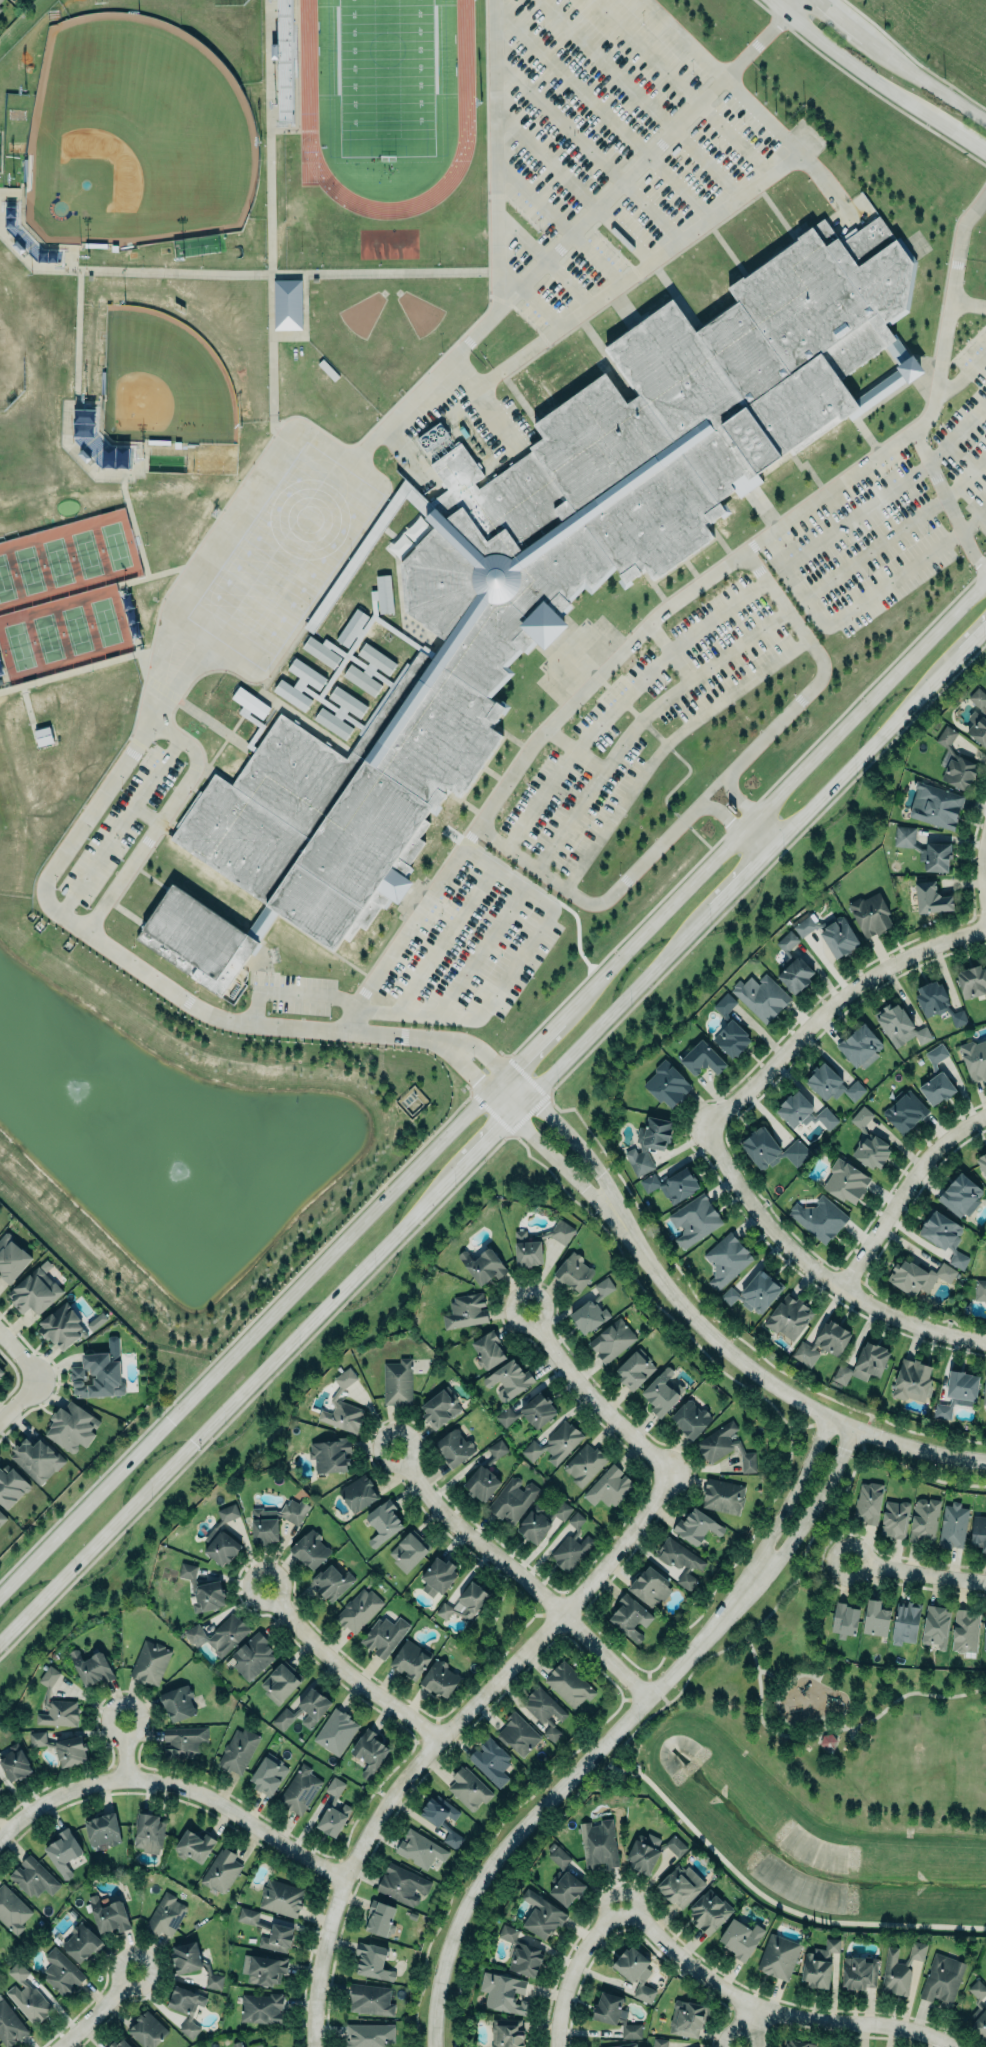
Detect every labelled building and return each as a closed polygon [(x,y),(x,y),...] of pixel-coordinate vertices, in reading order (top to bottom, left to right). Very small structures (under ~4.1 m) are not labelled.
[(170,839),(265,904),(245,933),(173,884),(135,939),(220,997),(278,913),(333,951),(343,937),(348,941),(359,926),(365,930),(380,907),(382,908),(389,899),(398,904),(413,882),(405,876),(411,866),(409,864),(424,842),(419,838),(429,823),(423,819),(431,808),(435,810),(446,794),(444,792),(447,787),(460,797),(502,736),(490,727),(492,722),(494,723),(505,707),(496,701),(495,702),(486,696),(508,673),(502,666),(519,648),(523,651),(534,640),(544,649),(568,624),(559,615),(570,603),(567,600),(584,582),(591,588),(614,565),(625,583),(646,571),(652,581),(713,536),(704,524),(708,521),(710,522),(725,511),(718,501),(734,491),(739,498),(762,481),(760,478),(847,415),(851,420),(905,380),(907,383),(924,370),(899,336),(895,338),(885,323),(903,310),(912,261),(879,216),(842,242),(825,218),(798,237),(799,239),(744,277),(743,276),(728,287),(738,301),(695,332),(671,299),(606,347),(639,394),(627,403),(604,373),(533,424),(543,438),(529,447),(531,451),(478,489),(474,483),(484,475),(461,442),(430,465),(448,489),(428,503),(403,480),(405,498),(425,517),(434,527),(400,563),(405,612),(445,641),(432,659),(420,650),(346,759),(280,713),(232,784),(216,775),(170,839)] [(301,279),(272,280),(274,330),(302,329),(301,279)] [(97,409),(76,409),(76,458),(93,458),(93,449),(97,449),(97,441),(97,409)] [(388,547),(399,559),(431,528),(419,516),(388,547)] [(370,591),(371,600),(378,600),(379,614),(394,612),(389,574),(375,576),(377,590),(370,591)] [(323,699),(348,657),(348,656),(349,654),(324,639),(321,644),(309,636),(301,649),(334,669),(341,656),(342,657),(319,696),(305,687),(302,691),(335,711),(337,708),(323,699)] [(374,697),(381,685),(370,678),(376,668),(389,676),(397,663),(364,643),(357,655),(369,662),(363,672),(350,664),(342,677),(374,697)] [(273,691),(304,712),(312,699),(300,692),(306,683),(319,691),(326,678),(294,658),(287,670),(299,677),(293,687),(281,679),(273,691)] [(367,706),(335,686),(328,698),(340,705),(334,715),(321,707),(313,720),(345,740),(353,728),(341,721),(347,711),(359,718),(367,706)] [(977,686),(985,694),(985,703),(983,706),(985,718),(985,745),(985,747),(966,730),(973,722),(967,717),(973,709),(980,715),(979,707),(967,697),(977,686)] [(271,707),(238,687),(231,699),(242,706),(236,715),(224,708),(216,720),(251,742),(264,723),(261,721),(271,707)] [(954,753),(975,762),(973,766),(977,769),(973,776),(972,775),(971,778),(972,778),(967,788),(966,787),(964,790),(940,778),(950,756),(946,747),(935,740),(946,724),(957,732),(949,745),(954,753)] [(964,795),(960,808),(959,808),(957,814),(958,814),(953,830),(909,816),(909,814),(909,811),(910,809),(911,806),(917,787),(914,786),(916,779),(964,795)] [(947,871),(947,865),(948,865),(948,857),(951,857),(952,850),(950,850),(950,842),(925,841),(925,846),(922,846),(914,842),(916,827),(895,824),(893,844),(913,846),(919,851),(919,860),(925,860),(925,870),(947,871)] [(909,911),(917,910),(917,912),(953,908),(951,895),(938,896),(940,894),(935,890),(934,892),(934,889),(936,889),(936,883),(932,884),(935,881),(935,878),(914,881),(914,884),(906,885),(909,911)] [(846,903),(860,897),(863,898),(878,892),(890,912),(887,915),(892,927),(885,930),(864,940),(846,903)] [(792,926),(808,914),(808,915),(812,913),(817,919),(813,922),(822,923),(831,917),(834,920),(835,918),(838,915),(841,916),(842,916),(858,942),(855,944),(857,946),(851,949),(851,951),(843,955),(843,954),(835,959),(819,932),(824,929),(823,927),(815,927),(800,937),(792,926)] [(789,929),(775,943),(786,954),(787,957),(780,963),(784,967),(776,975),(793,994),(798,989),(799,990),(810,980),(807,977),(814,971),(799,956),(796,956),(794,958),(788,950),(799,939),(789,929)] [(984,967),(985,974),(985,995),(985,993),(963,999),(956,973),(959,972),(958,970),(979,964),(980,969),(984,967)] [(738,979),(732,986),(734,987),(731,990),(765,1024),(791,998),(765,973),(756,982),(750,976),(743,984),(738,979)] [(916,987),(919,993),(914,995),(925,1018),(935,1013),(938,1014),(946,1011),(950,1015),(954,1027),(967,1022),(962,1009),(953,1012),(947,1005),(949,1004),(946,999),(948,998),(941,983),(937,984),(935,980),(930,982),(930,981),(916,987)] [(731,1018),(747,1034),(746,1035),(751,1040),(737,1054),(738,1055),(737,1056),(735,1054),(732,1058),(712,1039),(725,1024),(723,1016),(712,1006),(727,991),(737,1002),(726,1013),(729,1021),(731,1018)] [(871,1014),(881,1008),(880,1006),(889,1000),(891,1004),(897,1000),(900,1006),(902,1004),(916,1026),(912,1028),(916,1029),(926,1024),(934,1040),(919,1047),(913,1034),(907,1031),(890,1043),(871,1014)] [(863,1022),(861,1025),(860,1024),(853,1030),(853,1031),(843,1040),(842,1039),(835,1045),(855,1068),(860,1064),(863,1067),(877,1055),(873,1051),(874,1050),(877,1050),(881,1047),(881,1044),(863,1022)] [(701,1038),(727,1064),(716,1074),(709,1066),(708,1066),(708,1067),(701,1067),(701,1066),(699,1067),(700,1068),(700,1071),(696,1075),(693,1075),(679,1060),(701,1038)] [(982,1080),(983,1083),(985,1082),(985,1038),(975,1042),(972,1039),(957,1044),(970,1084),(982,1080)] [(932,1105),(918,1087),(933,1076),(931,1063),(924,1053),(941,1043),(949,1054),(935,1063),(937,1072),(940,1071),(942,1071),(956,1090),(950,1094),(951,1096),(945,1101),(943,1098),(937,1103),(936,1102),(932,1105)] [(642,1085),(655,1072),(654,1068),(664,1058),(692,1087),(684,1095),(687,1098),(678,1106),(676,1105),(671,1110),(662,1101),(660,1103),(642,1085)] [(839,1083),(842,1080),(823,1061),(817,1067),(815,1065),(810,1070),(812,1073),(807,1078),(808,1080),(805,1082),(824,1101),(831,1095),(835,1099),(843,1091),(853,1101),(865,1089),(856,1080),(846,1090),(839,1083)] [(902,1134),(882,1114),(882,1111),(887,1106),(889,1107),(897,1099),(894,1096),(900,1090),(903,1093),(908,1089),(929,1111),(920,1119),(918,1118),(914,1122),(915,1123),(910,1128),(909,1127),(902,1134)] [(775,1110),(792,1128),(800,1121),(804,1125),(810,1120),(813,1123),(818,1118),(828,1129),(839,1120),(825,1105),(813,1116),(809,1112),(812,1109),(812,1106),(797,1090),(791,1096),(789,1094),(778,1104),(780,1105),(775,1110)] [(852,1154),(858,1146),(857,1142),(859,1138),(863,1136),(860,1129),(849,1119),(862,1104),(873,1114),(863,1126),(866,1131),(887,1144),(885,1148),(889,1151),(879,1165),(875,1162),(871,1167),(852,1154)] [(655,1167),(645,1147),(664,1150),(666,1142),(670,1143),(670,1139),(670,1138),(673,1127),(671,1126),(673,1121),(647,1115),(647,1117),(645,1118),(644,1123),(645,1125),(645,1128),(639,1126),(635,1141),(639,1142),(641,1151),(637,1153),(633,1147),(624,1152),(636,1176),(655,1167)] [(738,1139),(748,1132),(750,1135),(752,1134),(750,1132),(753,1129),(754,1130),(760,1126),(761,1126),(763,1125),(782,1150),(778,1152),(783,1152),(783,1151),(797,1138),(811,1153),(796,1167),(785,1155),(780,1157),(778,1158),(779,1160),(770,1166),(768,1163),(767,1163),(767,1166),(763,1169),(760,1168),(759,1169),(738,1139)] [(978,1156),(985,1152),(985,1179),(975,1159),(978,1157),(978,1156)] [(845,1198),(855,1205),(860,1197),(861,1199),(867,1190),(865,1188),(871,1179),(838,1157),(830,1168),(830,1171),(832,1172),(822,1187),(843,1201),(845,1198)] [(639,1180),(653,1172),(660,1183),(665,1182),(666,1178),(686,1166),(693,1177),(694,1176),(696,1179),(695,1180),(699,1186),(692,1190),(694,1191),(671,1205),(666,1197),(665,1198),(660,1189),(665,1186),(658,1188),(657,1187),(646,1193),(639,1180)] [(937,1198),(960,1171),(982,1190),(982,1193),(978,1197),(976,1198),(980,1201),(967,1215),(963,1212),(959,1217),(937,1198)] [(825,1248),(851,1217),(821,1191),(814,1200),(795,1201),(788,1209),(790,1210),(786,1215),(825,1248)] [(668,1216),(704,1194),(726,1226),(682,1253),(673,1241),(679,1233),(668,1216)] [(969,1258),(955,1250),(954,1247),(960,1238),(956,1235),(958,1234),(961,1231),(961,1228),(962,1227),(935,1209),(933,1212),(931,1210),(922,1224),(923,1224),(918,1232),(944,1249),(946,1246),(950,1248),(952,1253),(948,1262),(962,1270),(969,1258)] [(542,1263),(541,1240),(536,1240),(549,1235),(564,1245),(575,1229),(558,1218),(551,1230),(531,1237),(531,1241),(526,1241),(525,1230),(514,1230),(516,1266),(523,1265),(523,1266),(531,1266),(531,1264),(538,1264),(538,1263),(542,1263)] [(728,1230),(754,1261),(716,1297),(708,1283),(713,1278),(712,1266),(702,1256),(728,1230)] [(1,1271),(0,1272),(0,1277),(9,1284),(33,1257),(22,1247),(21,1248),(11,1239),(12,1235),(9,1232),(5,1232),(0,1238),(0,1270),(1,1271)] [(457,1256),(482,1289),(507,1271),(490,1246),(482,1249),(478,1256),(473,1259),(464,1249),(459,1251),(457,1256)] [(551,1275),(572,1251),(582,1257),(583,1263),(588,1268),(590,1268),(594,1270),(594,1275),(578,1293),(572,1287),(566,1289),(551,1275)] [(886,1279),(892,1270),(891,1269),(895,1262),(899,1265),(903,1259),(908,1263),(910,1261),(927,1272),(930,1269),(935,1272),(942,1261),(957,1271),(956,1273),(959,1274),(957,1277),(954,1275),(949,1283),(937,1275),(926,1292),(919,1287),(913,1296),(886,1279)] [(38,1265),(52,1281),(55,1281),(63,1291),(37,1314),(30,1306),(22,1314),(13,1303),(14,1302),(7,1293),(38,1265)] [(784,1286),(761,1314),(759,1312),(757,1313),(754,1311),(754,1307),(753,1306),(749,1310),(741,1304),(743,1302),(740,1299),(737,1297),(730,1305),(720,1296),(730,1286),(738,1294),(760,1269),(761,1271),(762,1270),(766,1273),(767,1273),(784,1286)] [(569,1314),(588,1300),(591,1300),(592,1301),(599,1294),(593,1285),(607,1276),(615,1288),(602,1297),(597,1302),(602,1309),(604,1307),(610,1316),(590,1331),(589,1330),(583,1334),(578,1328),(577,1329),(573,1323),(574,1321),(569,1314)] [(974,1300),(985,1302),(985,1280),(975,1279),(974,1300)] [(452,1296),(482,1291),(488,1324),(444,1330),(441,1314),(450,1314),(448,1304),(452,1301),(452,1296)] [(787,1293),(815,1310),(793,1343),(761,1325),(787,1293)] [(39,1321),(42,1325),(37,1329),(42,1336),(44,1335),(47,1339),(50,1337),(54,1343),(55,1342),(61,1351),(81,1335),(77,1330),(82,1326),(77,1321),(81,1319),(66,1301),(39,1321)] [(86,1325),(92,1331),(107,1319),(101,1312),(86,1325)] [(587,1343),(619,1317),(636,1338),(604,1364),(596,1354),(599,1352),(597,1350),(595,1352),(587,1343)] [(830,1319),(838,1323),(837,1324),(840,1326),(840,1325),(850,1330),(849,1332),(851,1333),(838,1357),(817,1345),(814,1348),(820,1352),(810,1368),(791,1355),(801,1340),(810,1346),(813,1342),(825,1322),(828,1323),(830,1319)] [(492,1327),(506,1350),(503,1352),(507,1357),(484,1372),(481,1368),(480,1369),(474,1360),(478,1358),(468,1342),(492,1327)] [(864,1342),(889,1351),(878,1380),(869,1376),(865,1383),(851,1376),(843,1388),(828,1379),(834,1364),(851,1370),(864,1342)] [(618,1378),(631,1392),(656,1367),(649,1361),(651,1359),(649,1358),(646,1361),(635,1350),(615,1370),(621,1375),(618,1378)] [(70,1366),(70,1371),(70,1372),(70,1380),(73,1380),(72,1382),(72,1383),(73,1385),(74,1394),(78,1394),(78,1397),(123,1394),(125,1391),(125,1383),(122,1381),(121,1381),(119,1351),(81,1354),(81,1362),(82,1362),(82,1365),(70,1366)] [(398,1358),(411,1357),(409,1404),(381,1405),(382,1361),(399,1362),(398,1358)] [(481,1379),(484,1384),(485,1387),(488,1388),(492,1386),(492,1384),(499,1379),(503,1387),(497,1391),(496,1395),(501,1401),(505,1402),(535,1380),(527,1370),(523,1372),(521,1369),(521,1368),(517,1363),(516,1363),(512,1358),(481,1379)] [(903,1358),(914,1361),(915,1358),(925,1361),(924,1363),(932,1366),(929,1378),(931,1378),(930,1384),(932,1384),(931,1388),(931,1389),(929,1397),(926,1396),(924,1401),(908,1396),(907,1398),(904,1399),(891,1395),(903,1358)] [(317,1418),(356,1434),(361,1420),(361,1419),(363,1416),(359,1415),(361,1414),(363,1409),(339,1400),(336,1402),(334,1400),(342,1389),(357,1377),(349,1366),(333,1378),(339,1387),(330,1400),(333,1407),(331,1413),(320,1409),(317,1418)] [(640,1392),(666,1366),(669,1366),(673,1370),(673,1373),(664,1382),(670,1388),(672,1388),(675,1390),(680,1384),(684,1388),(679,1394),(679,1398),(660,1418),(651,1409),(654,1405),(640,1392)] [(947,1370),(980,1377),(975,1405),(954,1404),(950,1418),(933,1418),(936,1404),(946,1406),(950,1399),(946,1397),(947,1370)] [(421,1405),(442,1388),(451,1399),(455,1396),(458,1400),(455,1402),(460,1408),(433,1429),(421,1415),(425,1411),(421,1405)] [(495,1416),(509,1405),(515,1414),(520,1412),(519,1408),(538,1392),(550,1399),(557,1415),(536,1430),(522,1417),(503,1428),(495,1416)] [(70,1399),(101,1421),(93,1431),(95,1433),(86,1447),(79,1442),(77,1444),(78,1448),(75,1452),(71,1453),(45,1434),(50,1427),(49,1426),(53,1420),(50,1418),(55,1411),(56,1412),(60,1406),(64,1408),(70,1399)] [(670,1416),(686,1399),(691,1399),(693,1402),(693,1404),(700,1410),(701,1409),(705,1409),(709,1413),(709,1415),(712,1418),(692,1440),(682,1431),(683,1430),(680,1427),(679,1427),(675,1423),(676,1422),(670,1416)] [(519,1451),(531,1438),(541,1445),(562,1420),(582,1438),(555,1466),(543,1451),(531,1462),(519,1451)] [(696,1443),(731,1420),(737,1428),(726,1435),(730,1441),(739,1438),(744,1452),(754,1452),(755,1471),(742,1472),(741,1455),(737,1443),(731,1445),(732,1448),(710,1463),(707,1457),(705,1459),(698,1449),(699,1447),(696,1443)] [(433,1443),(452,1427),(458,1428),(467,1442),(469,1440),(473,1448),(476,1450),(449,1469),(442,1460),(439,1453),(433,1443)] [(42,1436),(32,1445),(30,1443),(31,1442),(26,1437),(21,1442),(22,1443),(19,1446),(17,1444),(12,1448),(15,1451),(10,1456),(40,1485),(54,1470),(57,1470),(66,1460),(42,1436)] [(308,1451),(310,1451),(310,1442),(339,1440),(338,1438),(347,1437),(347,1439),(350,1439),(351,1452),(345,1452),(345,1457),(349,1457),(350,1464),(347,1465),(348,1471),(315,1473),(314,1458),(309,1459),(308,1451)] [(463,1485),(480,1464),(484,1464),(490,1457),(485,1448),(499,1439),(507,1451),(492,1463),(500,1470),(495,1476),(494,1476),(501,1482),(484,1502),(482,1500),(480,1500),(474,1495),(472,1497),(467,1492),(469,1490),(463,1485)] [(596,1447),(606,1457),(606,1458),(608,1459),(580,1488),(571,1480),(573,1477),(568,1473),(566,1473),(563,1469),(563,1466),(585,1442),(593,1450),(596,1447)] [(612,1463),(583,1495),(593,1505),(599,1498),(607,1506),(610,1502),(614,1506),(634,1484),(624,1474),(620,1478),(618,1476),(622,1472),(612,1463)] [(7,1510),(17,1500),(17,1499),(24,1491),(27,1491),(29,1489),(30,1487),(29,1486),(30,1485),(13,1468),(11,1469),(6,1465),(1,1470),(0,1469),(0,1503),(7,1510)] [(337,1488),(362,1471),(377,1495),(359,1508),(356,1503),(350,1507),(337,1488)] [(511,1476),(513,1478),(514,1477),(517,1476),(520,1479),(521,1482),(517,1487),(522,1491),(524,1488),(523,1486),(526,1483),(528,1483),(530,1481),(540,1489),(511,1527),(505,1522),(504,1519),(505,1518),(503,1516),(501,1519),(486,1508),(511,1476)] [(707,1477),(745,1486),(742,1497),(744,1497),(742,1507),(740,1507),(738,1515),(702,1506),(703,1500),(702,1500),(704,1493),(701,1493),(703,1487),(704,1487),(707,1477)] [(877,1525),(863,1523),(864,1521),(853,1519),(856,1498),(858,1499),(860,1483),(867,1484),(870,1482),(884,1484),(877,1525)] [(372,1550),(366,1539),(376,1533),(365,1516),(389,1497),(398,1510),(393,1514),(402,1527),(372,1550)] [(934,1542),(935,1534),(934,1534),(935,1530),(936,1530),(937,1520),(936,1519),(936,1516),(938,1516),(941,1500),(929,1498),(929,1501),(927,1500),(926,1499),(923,1498),(920,1498),(917,1499),(917,1500),(914,1500),(914,1501),(913,1501),(912,1508),(914,1509),(909,1541),(922,1543),(922,1540),(934,1542)] [(251,1507),(263,1507),(263,1510),(275,1509),(276,1511),(279,1511),(284,1503),(287,1505),(291,1499),(298,1503),(300,1500),(310,1506),(298,1526),(280,1516),(279,1514),(276,1513),(276,1518),(278,1518),(279,1540),(274,1540),(274,1541),(267,1542),(267,1544),(263,1544),(263,1543),(253,1543),(251,1507)] [(516,1529),(520,1524),(519,1523),(535,1502),(544,1509),(542,1512),(548,1516),(546,1519),(547,1520),(552,1513),(552,1512),(560,1500),(572,1509),(563,1522),(555,1515),(550,1522),(550,1525),(536,1544),(528,1539),(527,1540),(522,1536),(523,1534),(516,1529)] [(884,1501),(899,1504),(903,1501),(910,1504),(902,1541),(892,1537),(891,1540),(888,1539),(889,1536),(878,1534),(884,1501)] [(952,1501),(959,1503),(960,1508),(969,1509),(962,1546),(951,1546),(950,1550),(935,1548),(943,1505),(950,1506),(952,1501)] [(241,1545),(228,1562),(225,1560),(222,1565),(203,1551),(210,1542),(208,1540),(204,1538),(220,1519),(216,1510),(235,1502),(240,1515),(222,1523),(216,1529),(219,1531),(223,1531),(241,1545)] [(694,1507),(715,1521),(714,1521),(721,1526),(721,1525),(724,1527),(724,1531),(721,1535),(718,1536),(716,1534),(715,1533),(708,1528),(702,1536),(703,1538),(698,1545),(695,1545),(672,1529),(678,1520),(682,1523),(694,1507)] [(595,1541),(587,1534),(580,1541),(580,1544),(574,1539),(579,1532),(578,1526),(585,1519),(576,1511),(567,1521),(575,1528),(576,1531),(572,1536),(570,1535),(567,1535),(550,1554),(555,1559),(554,1561),(557,1563),(556,1564),(562,1569),(563,1568),(567,1572),(595,1541)] [(972,1515),(985,1516),(985,1551),(981,1551),(980,1547),(969,1545),(972,1515)] [(287,1550),(311,1528),(314,1531),(317,1531),(320,1535),(320,1538),(319,1540),(325,1547),(328,1547),(330,1549),(330,1552),(331,1553),(313,1569),(308,1564),(306,1565),(300,1558),(297,1560),(287,1550)] [(430,1546),(413,1529),(387,1553),(404,1575),(430,1546)] [(675,1579),(690,1591),(698,1577),(688,1571),(691,1565),(700,1568),(707,1562),(668,1537),(654,1557),(669,1567),(671,1565),(678,1568),(682,1565),(684,1566),(675,1579)] [(420,1588),(427,1580),(420,1574),(435,1553),(440,1548),(462,1566),(441,1592),(437,1587),(430,1598),(420,1588)] [(649,1559),(662,1569),(662,1573),(675,1583),(653,1610),(628,1586),(628,1582),(649,1559)] [(220,1580),(197,1585),(195,1587),(194,1579),(197,1566),(181,1562),(178,1576),(190,1579),(192,1593),(194,1593),(196,1602),(192,1603),(194,1612),(202,1610),(202,1611),(219,1607),(218,1605),(225,1604),(224,1596),(225,1596),(224,1589),(221,1589),(220,1580)] [(341,1575),(329,1563),(309,1581),(329,1603),(355,1579),(346,1570),(341,1575)] [(471,1581),(488,1594),(467,1622),(451,1613),(445,1621),(434,1613),(444,1600),(451,1606),(471,1581)] [(335,1617),(344,1607),(344,1604),(348,1600),(351,1600),(362,1588),(367,1592),(370,1589),(384,1602),(354,1633),(346,1626),(344,1628),(339,1624),(340,1622),(335,1617)] [(625,1592),(607,1616),(636,1645),(643,1636),(634,1626),(638,1622),(645,1629),(654,1616),(625,1592)] [(868,1598),(862,1632),(886,1637),(891,1610),(881,1608),(881,1610),(879,1610),(881,1600),(868,1598)] [(836,1601),(831,1631),(838,1632),(837,1638),(845,1639),(845,1633),(855,1635),(859,1609),(853,1608),(853,1606),(847,1605),(847,1603),(836,1601)] [(891,1643),(901,1645),(901,1640),(915,1642),(918,1625),(922,1604),(908,1601),(908,1603),(897,1602),(894,1620),(891,1638),(892,1639),(891,1643)] [(926,1604),(945,1608),(944,1610),(950,1611),(944,1652),(936,1650),(937,1646),(920,1643),(926,1604)] [(954,1608),(951,1650),(956,1650),(958,1652),(963,1652),(965,1651),(976,1652),(978,1627),(978,1622),(979,1622),(980,1613),(969,1612),(970,1609),(954,1608)] [(250,1629),(220,1658),(213,1651),(214,1649),(206,1641),(202,1638),(191,1644),(183,1632),(198,1623),(204,1634),(209,1637),(213,1633),(213,1630),(232,1612),(237,1618),(238,1616),(250,1629)] [(399,1616),(410,1625),(383,1660),(374,1652),(377,1648),(374,1646),(371,1650),(360,1641),(378,1618),(382,1621),(384,1617),(393,1624),(399,1616)] [(224,1660),(256,1632),(277,1655),(246,1684),(224,1660)] [(171,1650),(143,1638),(128,1675),(156,1687),(171,1650)] [(405,1639),(431,1652),(414,1682),(388,1665),(405,1639)] [(77,1649),(74,1649),(70,1651),(69,1654),(85,1687),(101,1679),(103,1683),(109,1680),(115,1677),(102,1652),(99,1651),(91,1655),(91,1657),(83,1661),(77,1649)] [(417,1686),(433,1660),(459,1676),(442,1702),(417,1686)] [(562,1660),(543,1680),(573,1710),(585,1698),(587,1701),(596,1693),(562,1660)] [(259,1684),(281,1662),(300,1682),(277,1705),(264,1692),(266,1690),(259,1684)] [(51,1699),(76,1700),(76,1707),(78,1707),(78,1720),(77,1720),(77,1726),(35,1723),(36,1713),(48,1713),(48,1708),(43,1705),(46,1686),(38,1680),(49,1664),(60,1672),(50,1688),(47,1703),(49,1703),(48,1702),(51,1699)] [(157,1695),(187,1683),(189,1688),(191,1688),(193,1694),(190,1698),(193,1707),(195,1707),(196,1710),(195,1714),(173,1722),(170,1715),(169,1716),(166,1707),(162,1707),(157,1695)] [(289,1699),(295,1704),(287,1712),(280,1707),(267,1722),(279,1732),(291,1719),(300,1709),(307,1714),(299,1722),(308,1729),(331,1704),(304,1683),(289,1699)] [(521,1704),(527,1698),(526,1698),(538,1685),(567,1714),(560,1722),(552,1713),(547,1718),(555,1725),(554,1727),(561,1732),(554,1742),(542,1734),(549,1725),(545,1720),(543,1722),(539,1722),(521,1704)] [(313,1740),(335,1707),(343,1713),(344,1711),(350,1715),(348,1718),(359,1725),(338,1756),(313,1740)] [(513,1710),(541,1737),(522,1757),(507,1743),(505,1745),(497,1736),(499,1735),(497,1733),(505,1725),(504,1724),(508,1721),(505,1718),(513,1710)] [(163,1728),(207,1726),(208,1741),(199,1741),(199,1752),(194,1753),(194,1757),(164,1758),(164,1744),(169,1744),(169,1741),(163,1741),(163,1728)] [(217,1764),(223,1752),(223,1749),(225,1744),(228,1743),(236,1728),(241,1731),(243,1727),(260,1736),(240,1775),(217,1764)] [(352,1754),(351,1750),(366,1727),(376,1734),(374,1738),(390,1749),(369,1779),(366,1779),(362,1777),(361,1773),(368,1763),(361,1758),(359,1758),(352,1754)] [(26,1732),(43,1730),(45,1745),(27,1747),(26,1732)] [(52,1740),(80,1733),(87,1760),(59,1767),(52,1740)] [(814,1742),(818,1736),(827,1733),(834,1740),(830,1749),(820,1750),(814,1742)] [(487,1736),(467,1757),(499,1789),(508,1779),(503,1772),(511,1758),(487,1736)] [(32,1772),(13,1740),(0,1748),(0,1771),(7,1784),(32,1772)] [(279,1760),(283,1762),(281,1764),(288,1768),(270,1797),(253,1787),(256,1784),(249,1779),(265,1755),(277,1763),(279,1760)] [(279,1800),(298,1769),(300,1770),(302,1763),(311,1768),(309,1772),(323,1781),(301,1817),(291,1811),(291,1813),(284,1808),(286,1805),(279,1800)] [(462,1766),(492,1796),(485,1802),(481,1801),(478,1804),(475,1810),(469,1812),(447,1787),(454,1782),(451,1776),(462,1766)] [(334,1839),(315,1826),(329,1806),(332,1797),(324,1790),(333,1775),(345,1783),(334,1805),(340,1809),(342,1804),(352,1810),(334,1839)] [(441,1842),(454,1850),(463,1838),(442,1820),(446,1816),(452,1821),(459,1813),(436,1795),(429,1798),(419,1814),(435,1828),(438,1825),(445,1832),(441,1842)] [(159,1815),(139,1812),(139,1813),(136,1813),(134,1826),(137,1826),(134,1846),(143,1848),(143,1851),(158,1854),(159,1848),(161,1848),(165,1821),(158,1820),(159,1815)] [(83,1820),(90,1848),(121,1841),(114,1813),(83,1820)] [(587,1870),(596,1869),(596,1863),(605,1862),(606,1868),(618,1866),(615,1841),(613,1841),(612,1837),(614,1836),(612,1818),(599,1820),(600,1824),(591,1826),(590,1822),(579,1823),(585,1869),(586,1868),(587,1870)] [(393,1852),(401,1838),(403,1839),(405,1836),(403,1835),(409,1826),(440,1844),(451,1851),(444,1863),(435,1858),(426,1872),(393,1852)] [(67,1827),(82,1851),(81,1854),(75,1858),(72,1858),(65,1863),(72,1874),(69,1878),(64,1881),(44,1849),(50,1845),(50,1844),(60,1838),(59,1832),(67,1827)] [(213,1840),(184,1827),(172,1854),(184,1859),(186,1856),(203,1864),(213,1840)] [(647,1832),(645,1836),(638,1833),(625,1859),(631,1862),(629,1867),(648,1876),(660,1850),(667,1847),(678,1858),(688,1848),(674,1834),(667,1841),(659,1844),(662,1839),(647,1832)] [(566,1907),(570,1901),(571,1902),(576,1896),(578,1898),(582,1893),(581,1892),(586,1885),(568,1871),(566,1872),(564,1866),(571,1859),(557,1846),(553,1842),(547,1848),(551,1852),(547,1856),(560,1868),(562,1872),(561,1873),(558,1871),(550,1880),(555,1884),(554,1886),(551,1886),(549,1888),(550,1891),(548,1893),(566,1907)] [(199,1881),(220,1848),(223,1849),(224,1848),(235,1855),(232,1859),(242,1866),(225,1892),(222,1893),(211,1887),(210,1889),(199,1881)] [(60,1885),(50,1895),(43,1888),(35,1896),(32,1893),(29,1896),(8,1876),(18,1866),(22,1869),(24,1867),(19,1863),(29,1854),(60,1885)] [(376,1890),(384,1874),(386,1875),(388,1872),(384,1871),(389,1861),(433,1882),(427,1894),(424,1893),(422,1894),(419,1892),(418,1889),(415,1888),(412,1894),(418,1897),(419,1900),(417,1904),(414,1905),(413,1904),(412,1906),(376,1890)] [(656,1886),(677,1865),(682,1870),(687,1865),(706,1884),(681,1909),(674,1902),(672,1903),(659,1891),(660,1890),(656,1886)] [(266,1877),(303,1889),(296,1919),(258,1906),(266,1877)] [(0,1885),(0,1920),(15,1935),(23,1927),(20,1924),(32,1912),(2,1883),(0,1885)] [(544,1941),(548,1935),(550,1936),(556,1929),(555,1928),(557,1925),(560,1926),(567,1915),(527,1888),(521,1898),(535,1907),(522,1926),(544,1941)] [(708,1936),(733,1910),(723,1900),(723,1902),(709,1888),(690,1908),(693,1911),(690,1914),(695,1919),(691,1922),(698,1928),(699,1928),(708,1936)] [(145,1925),(165,1891),(175,1897),(174,1900),(180,1903),(181,1903),(185,1905),(186,1908),(170,1937),(161,1931),(158,1936),(152,1932),(146,1929),(148,1925),(145,1925)] [(122,1902),(131,1928),(118,1933),(116,1927),(100,1933),(87,1899),(89,1896),(94,1895),(97,1895),(101,1908),(109,1905),(110,1903),(118,1900),(122,1902)] [(372,1900),(396,1908),(391,1924),(396,1925),(393,1934),(390,1933),(389,1936),(386,1937),(366,1930),(370,1918),(371,1918),(373,1912),(368,1911),(372,1900)] [(293,1928),(292,1934),(294,1934),(291,1948),(288,1947),(286,1953),(258,1946),(260,1936),(269,1938),(271,1931),(257,1925),(236,1920),(240,1906),(260,1911),(258,1919),(272,1925),(273,1923),(293,1928)] [(743,1963),(765,1930),(755,1924),(751,1930),(733,1918),(717,1941),(724,1945),(723,1946),(730,1951),(731,1950),(735,1952),(732,1956),(743,1963)] [(79,1964),(62,1948),(62,1943),(64,1941),(66,1941),(73,1932),(71,1933),(71,1929),(74,1925),(77,1925),(80,1922),(103,1943),(95,1952),(93,1951),(86,1959),(84,1958),(79,1964)] [(515,1939),(517,1942),(544,1951),(536,1975),(534,1974),(533,1977),(508,1969),(516,1946),(512,1943),(497,1937),(503,1923),(519,1930),(515,1939)] [(787,1982),(801,1945),(770,1933),(755,1968),(763,1971),(762,1973),(787,1982)] [(813,1948),(825,1949),(826,1938),(840,1939),(839,1952),(829,1952),(828,1961),(832,1962),(828,1989),(814,1987),(813,1988),(810,1987),(809,1986),(806,1986),(807,1981),(801,1980),(805,1954),(808,1953),(813,1953),(813,1948)] [(176,1975),(170,1953),(173,1952),(171,1947),(195,1941),(200,1959),(208,1963),(211,1973),(223,1975),(220,1989),(204,1986),(207,1973),(206,1966),(201,1964),(202,1966),(200,1969),(176,1975)] [(879,1993),(886,1946),(899,1948),(897,1963),(904,1964),(908,1957),(912,1941),(926,1944),(922,1961),(912,1958),(908,1966),(911,1972),(907,1997),(879,1993)] [(357,1942),(385,1948),(380,1970),(395,1971),(393,1982),(354,1974),(358,1956),(353,1953),(357,1942)] [(36,1975),(64,1998),(85,1975),(51,1944),(40,1954),(48,1962),(36,1975)] [(611,1966),(625,1949),(628,1951),(631,1947),(650,1962),(638,1976),(644,1981),(642,1985),(656,1991),(650,2004),(632,1996),(639,1982),(636,1979),(634,1981),(630,1982),(611,1966)] [(244,1954),(250,1955),(251,1952),(287,1958),(287,1961),(288,1961),(286,1974),(281,1973),(279,1984),(273,1983),(272,1987),(246,1982),(248,1974),(241,1973),(244,1954)] [(935,1953),(966,1964),(952,2003),(933,1996),(931,2002),(919,1998),(935,1953)] [(842,1987),(847,1987),(847,1989),(865,1990),(865,1986),(875,1987),(877,1959),(868,1958),(868,1963),(864,1963),(864,1958),(852,1957),(851,1958),(844,1957),(842,1987)] [(6,1992),(13,1985),(19,1990),(24,1987),(7,1972),(17,1961),(29,1973),(23,1980),(31,1987),(34,1988),(52,2008),(46,2012),(47,2014),(34,2026),(6,1992)] [(483,1970),(528,1981),(525,1995),(516,1993),(515,1997),(518,1997),(517,2002),(519,2003),(520,1998),(530,2000),(527,2017),(492,2009),(492,2008),(485,2006),(484,2004),(487,1992),(478,1990),(483,1970)] [(984,2010),(979,2002),(979,2001),(985,1994),(985,1988),(977,1978),(966,1989),(976,1999),(974,2002),(977,2007),(969,2016),(975,2021),(969,2027),(985,2042),(985,2008),(984,2010)] [(349,1982),(392,1988),(389,2004),(396,2005),(392,2016),(348,2011),(349,1982)] [(191,2040),(200,2028),(190,2020),(196,2004),(203,2007),(206,1998),(175,1985),(167,2006),(186,2014),(187,2017),(177,2029),(191,2040)] [(598,1990),(627,1998),(625,2017),(626,2023),(641,2025),(640,2038),(621,2038),(621,2021),(617,2019),(614,2024),(589,2018),(598,1990)] [(241,1994),(229,1993),(228,2009),(236,2008),(236,2022),(281,2023),(282,1994),(241,1994)] [(15,2042),(8,2046),(7,2046),(6,2046),(0,2039),(0,1997),(27,2031),(17,2039),(15,2036),(13,2038),(15,2040),(15,2041),(15,2042)] [(669,2032),(696,2037),(698,2028),(700,2029),(702,2022),(706,2023),(709,2007),(705,2006),(704,2005),(675,1999),(675,2001),(673,2002),(673,2006),(673,2008),(671,2019),(670,2020),(669,2024),(670,2026),(669,2032)] [(168,2032),(153,2046),(152,2046),(146,2046),(145,2046),(144,2046),(128,2031),(130,2029),(129,2029),(135,2023),(137,2021),(135,2019),(140,2013),(144,2016),(145,2015),(143,2013),(146,2010),(168,2032)] [(522,2031),(522,2046),(488,2046),(489,2017),(499,2017),(499,2010),(504,2010),(505,2017),(515,2018),(515,2031),(522,2031)] [(387,2043),(387,2046),(345,2046),(346,2024),(395,2024),(394,2043),(387,2043)] [(668,2039),(667,2046),(652,2046),(653,2038),(668,2039)] [(122,2039),(130,2046),(108,2046),(114,2041),(116,2044),(122,2039)]
